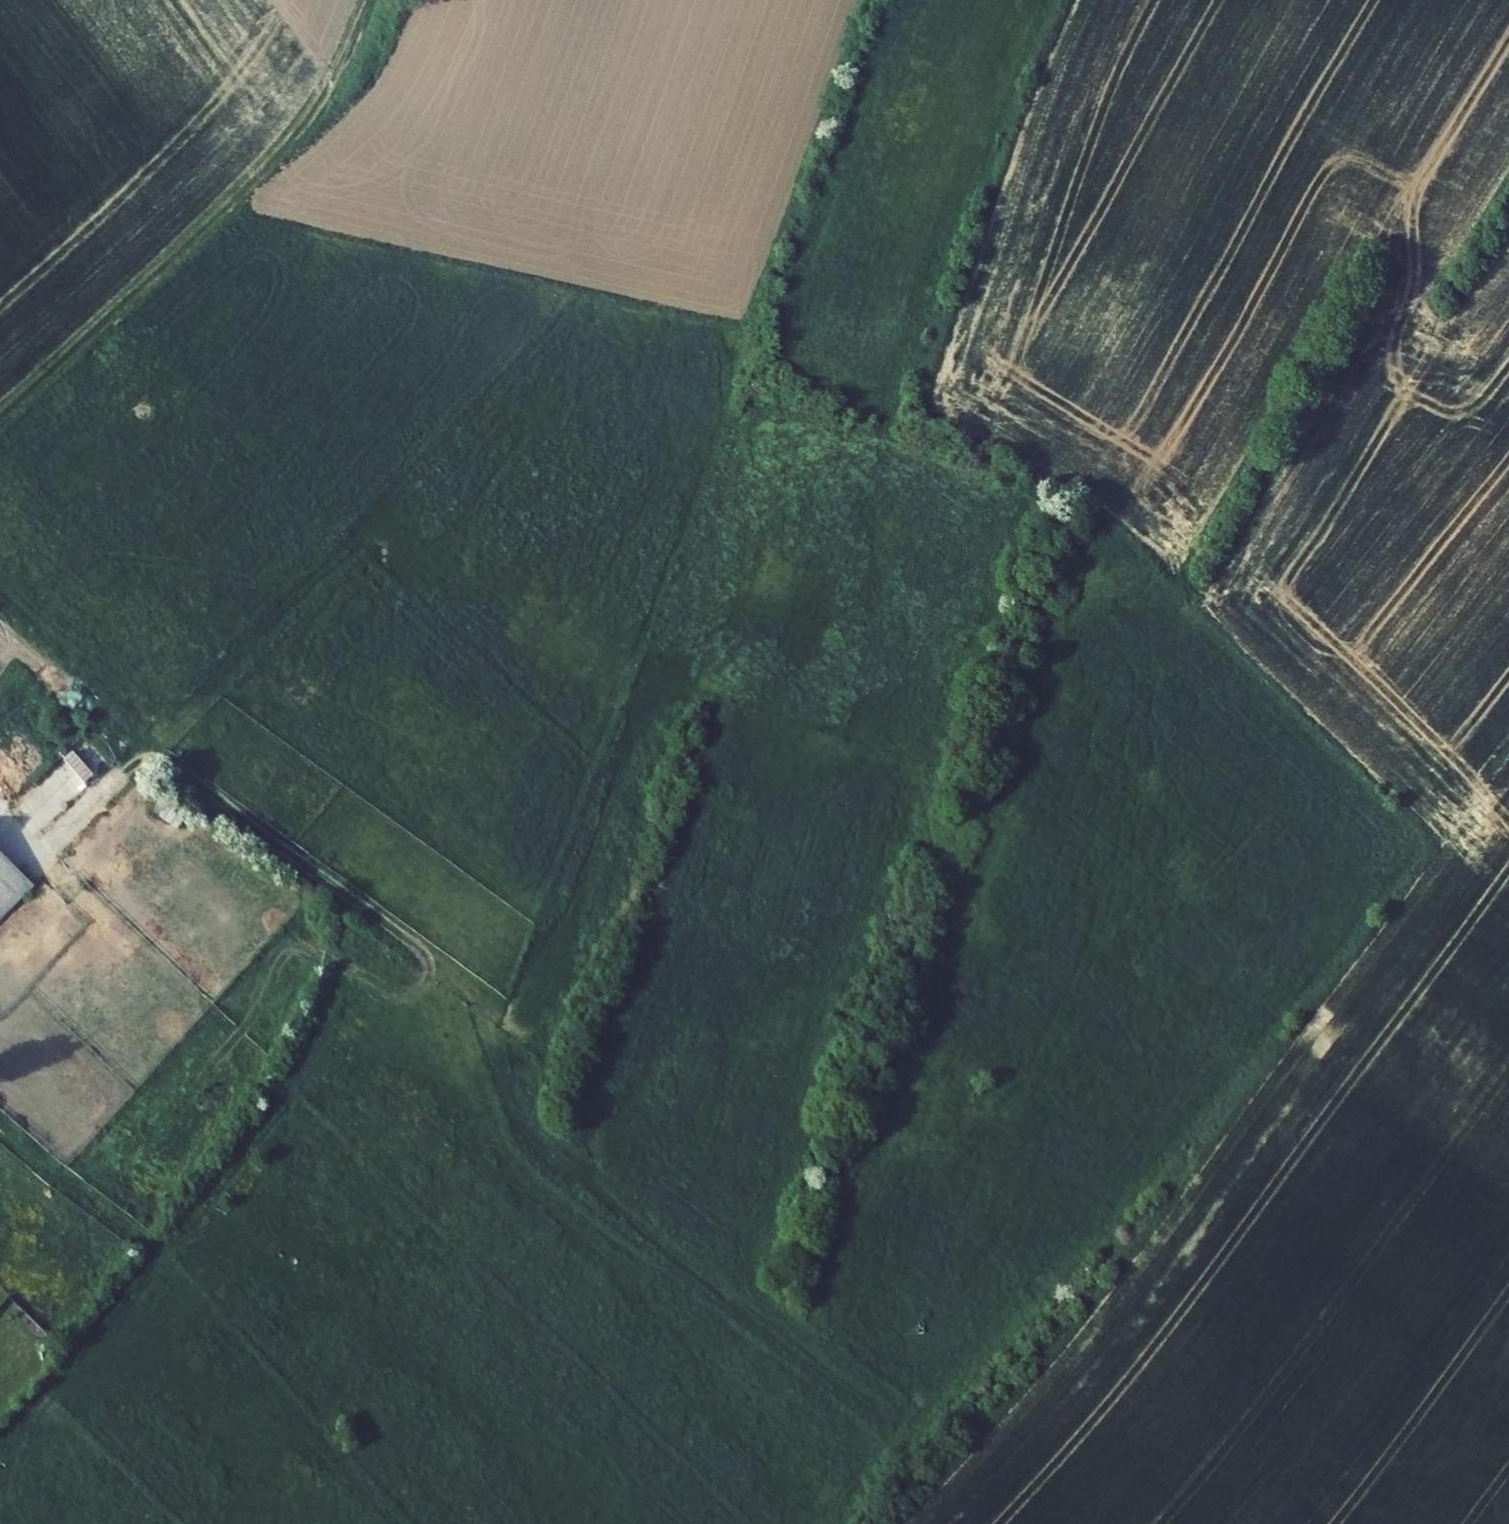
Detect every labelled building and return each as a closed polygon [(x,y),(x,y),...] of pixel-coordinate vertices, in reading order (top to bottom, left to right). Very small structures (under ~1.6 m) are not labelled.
[(32,863),(0,832),(0,897),(32,863)]
